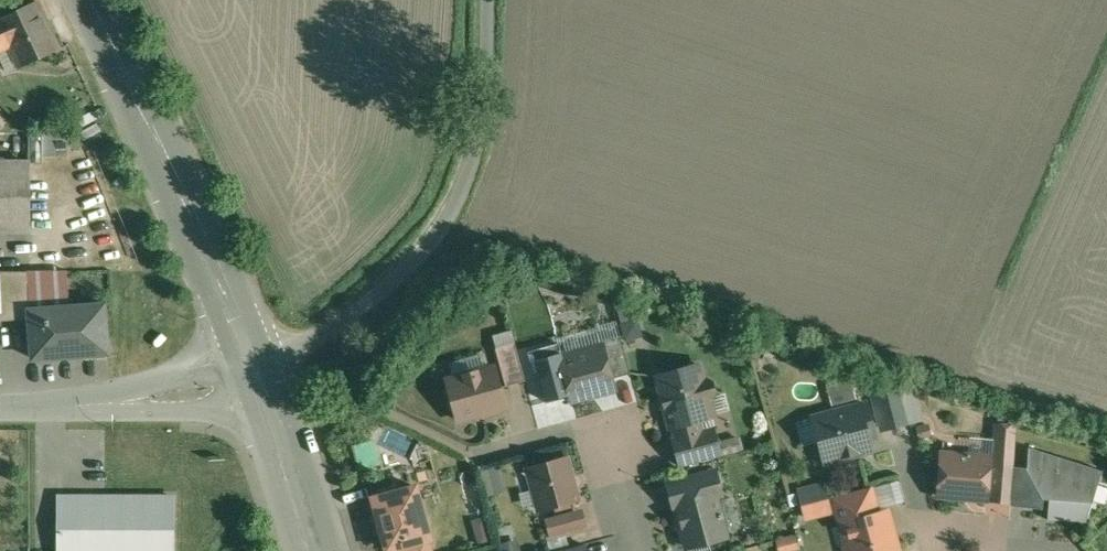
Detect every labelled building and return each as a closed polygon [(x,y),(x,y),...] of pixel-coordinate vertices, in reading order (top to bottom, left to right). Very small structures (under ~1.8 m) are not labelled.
[(0,18),(0,22),(11,46),(14,52),(2,57),(7,67),(20,66),(21,67),(60,49),(38,1),(0,18)] [(11,46),(0,22),(0,51),(11,46)] [(44,131),(44,156),(70,156),(70,131),(44,131)] [(0,162),(0,230),(29,230),(29,162),(0,162)] [(0,272),(0,325),(31,323),(30,313),(31,313),(28,270),(0,272)] [(616,308),(629,341),(644,335),(631,302),(616,308)] [(31,313),(30,313),(31,323),(33,362),(108,356),(105,309),(31,313)] [(631,373),(621,334),(600,340),(602,346),(603,345),(612,378),(631,373)] [(515,342),(496,347),(506,385),(500,386),(500,387),(526,380),(515,342)] [(602,346),(561,357),(572,400),(615,388),(612,378),(603,345),(602,346)] [(700,364),(657,376),(663,396),(665,407),(666,407),(671,426),(673,426),(676,438),(677,439),(702,432),(699,419),(714,415),(709,397),(711,397),(714,392),(712,383),(706,380),(704,381),(700,364)] [(494,366),(447,379),(458,420),(505,407),(500,387),(500,386),(494,366)] [(901,390),(870,382),(882,428),(909,421),(901,390)] [(867,403),(832,413),(833,419),(815,424),(825,462),(862,452),(869,440),(868,437),(875,435),(867,403)] [(1016,425),(997,424),(994,463),(1013,465),(1016,425)] [(702,432),(677,439),(676,438),(675,439),(682,466),(720,456),(713,429),(702,432)] [(354,445),(361,469),(383,463),(375,438),(354,445)] [(1102,470),(1029,446),(1027,472),(1025,504),(1024,506),(1042,508),(1043,498),(1049,498),(1048,519),(1086,521),(1102,470)] [(990,456),(942,452),(938,495),(987,499),(990,456)] [(567,457),(528,467),(536,496),(539,509),(545,508),(579,499),(567,457)] [(483,470),(491,495),(507,491),(500,465),(483,470)] [(715,471),(668,484),(674,506),(715,495),(721,493),(715,471)] [(1014,471),(1011,503),(1025,504),(1027,472),(1014,471)] [(374,497),(388,550),(400,550),(433,542),(436,542),(421,485),(374,497)] [(872,486),(834,496),(841,524),(846,523),(846,522),(879,513),(872,486)] [(715,495),(677,506),(688,547),(726,536),(715,495)] [(59,496),(59,550),(173,550),(173,496),(59,496)] [(582,510),(547,519),(551,535),(586,525),(582,510)] [(846,522),(846,523),(852,543),(844,545),(845,550),(897,550),(886,511),(879,513),(846,522)] [(803,549),(799,536),(779,541),(782,550),(795,550),(803,549)] [(433,542),(400,550),(435,550),(433,542)]
